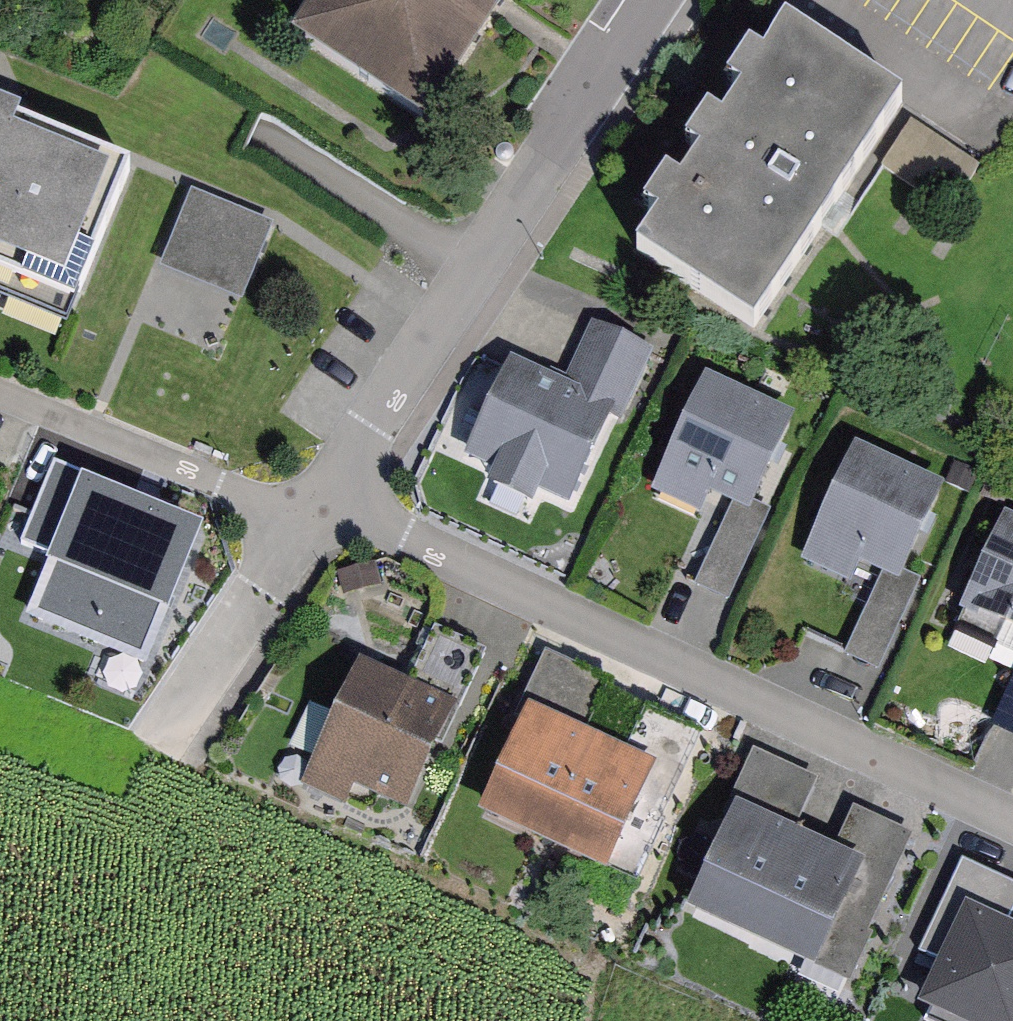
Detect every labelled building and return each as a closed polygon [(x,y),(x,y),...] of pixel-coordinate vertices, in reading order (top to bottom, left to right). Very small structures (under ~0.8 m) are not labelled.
[(279,38),(419,134),(512,0),(306,0),(279,38)] [(903,104),(786,26),(763,60),(748,50),(726,83),(741,93),(721,122),(707,113),(684,146),(699,155),(679,185),(665,175),(642,209),(656,219),(635,250),(752,328),(903,104)] [(0,116),(0,298),(67,326),(131,170),(0,116)] [(980,166),(911,121),(881,167),(950,212),(980,166)] [(273,224),(191,191),(160,269),(242,301),(273,224)] [(563,381),(616,405),(610,418),(620,423),(653,351),(591,322),(563,381)] [(610,418),(616,405),(563,381),(511,357),(464,459),(492,472),(486,487),(533,509),(540,494),(569,507),(610,418)] [(796,417),(706,374),(651,491),(699,514),(708,495),(731,506),(750,514),(755,504),(796,417)] [(945,486),(855,444),(801,560),(850,584),(859,565),(881,576),(899,584),(905,573),(945,486)] [(49,549),(81,469),(54,458),(22,538),(49,549)] [(205,518),(81,469),(49,549),(45,555),(49,556),(26,610),(146,662),(205,518)] [(731,506),(694,586),(727,602),(770,511),(755,504),(750,514),(731,506)] [(1006,522),(965,615),(1012,636),(1012,525),(1006,522)] [(881,576),(843,657),(877,673),(921,580),(905,573),(899,584),(881,576)] [(416,691),(356,665),(309,771),(416,819),(491,651),(443,630),(416,691)] [(609,696),(547,669),(487,805),(641,873),(702,736),(648,712),(627,758),(589,741),(609,696)] [(916,841),(858,814),(840,853),(802,835),(825,786),(761,756),(689,911),(847,985),(916,841)] [(1007,925),(1012,911),(1012,884),(962,861),(919,954),(939,963),(966,906),(1007,925)] [(966,906),(939,963),(918,1009),(944,1020),(1012,1020),(1012,928),(1007,925),(966,906)]
